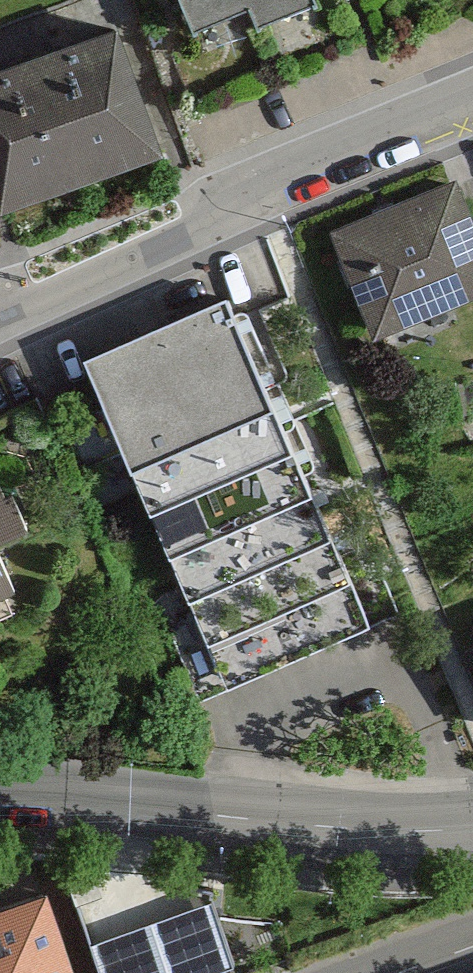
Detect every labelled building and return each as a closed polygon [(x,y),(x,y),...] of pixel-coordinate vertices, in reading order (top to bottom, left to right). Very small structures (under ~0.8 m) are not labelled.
[(197,30),(251,8),(263,35),(319,12),(314,0),(184,0),(197,30)] [(160,149),(122,37),(0,78),(0,203),(160,149)] [(322,223),(373,334),(472,288),(472,214),(450,164),(322,223)] [(223,290),(79,356),(229,681),(373,614),(223,290)] [(26,522),(0,471),(0,535),(26,522)] [(14,588),(0,561),(0,594),(14,588)] [(44,868),(0,884),(0,972),(84,972),(44,868)] [(113,972),(181,972),(240,959),(224,891),(101,920),(113,972)]
